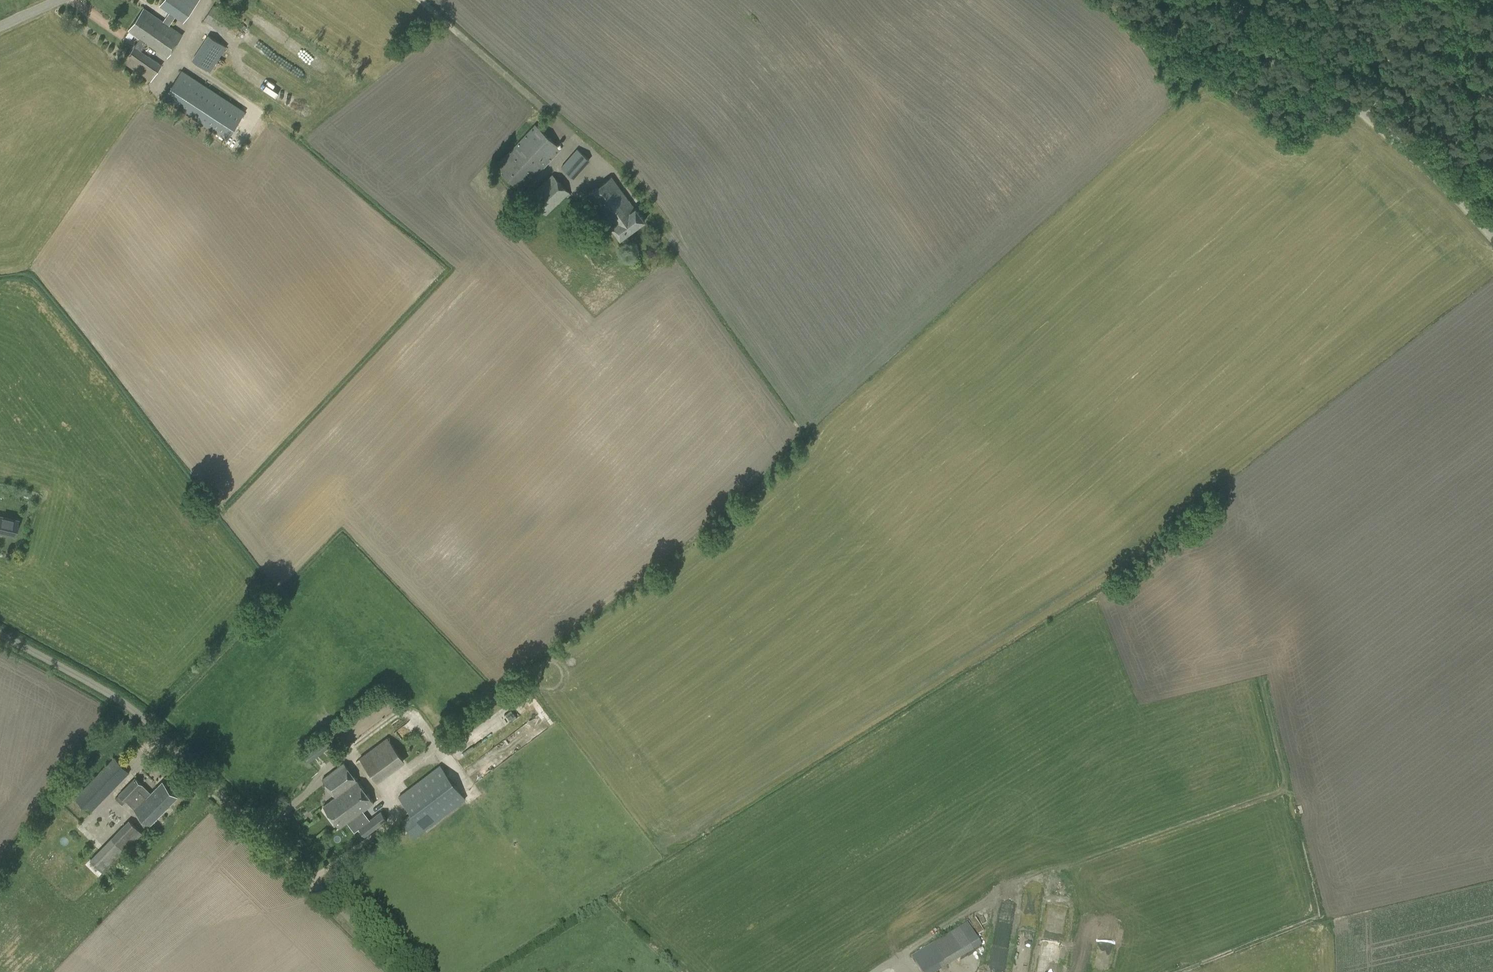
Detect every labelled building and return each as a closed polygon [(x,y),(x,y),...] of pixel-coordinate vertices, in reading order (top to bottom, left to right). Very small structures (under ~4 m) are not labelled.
[(140,38),(124,62),(151,80),(161,65),(141,51),(146,43),(167,57),(183,34),(170,26),(175,17),(183,23),(199,0),(163,0),(159,6),(169,13),(163,21),(144,8),(129,31),(140,38)] [(208,35),(192,59),(210,72),(222,53),(224,54),(228,48),(208,35)] [(227,139),(245,111),(182,70),(164,97),(227,139)] [(521,191),(562,149),(535,125),(496,166),(521,191)] [(574,178),(590,160),(577,148),(561,167),(574,178)] [(570,193),(552,174),(529,196),(546,215),(570,193)] [(636,208),(635,209),(612,176),(581,199),(601,226),(608,221),(612,226),(611,226),(620,239),(645,221),(636,208)] [(0,516),(0,532),(15,535),(18,520),(0,516)] [(499,718),(504,725),(515,718),(510,711),(499,718)] [(417,732),(396,748),(387,737),(359,758),(377,782),(405,761),(427,744),(417,732)] [(90,813),(130,772),(114,757),(74,797),(90,813)] [(373,801),(358,781),(344,762),(322,779),(336,797),(324,806),(339,827),(350,819),(354,825),(355,824),(365,836),(387,819),(373,801)] [(439,765),(418,781),(398,796),(411,813),(401,821),(414,838),(466,799),(439,765)] [(117,795),(118,796),(116,798),(122,804),(124,802),(148,825),(178,797),(163,782),(151,794),(135,778),(117,795)] [(129,820),(112,837),(90,860),(104,872),(142,833),(129,820)] [(933,945),(912,957),(921,971),(941,971),(947,968),(975,952),(960,928),(933,945)]
